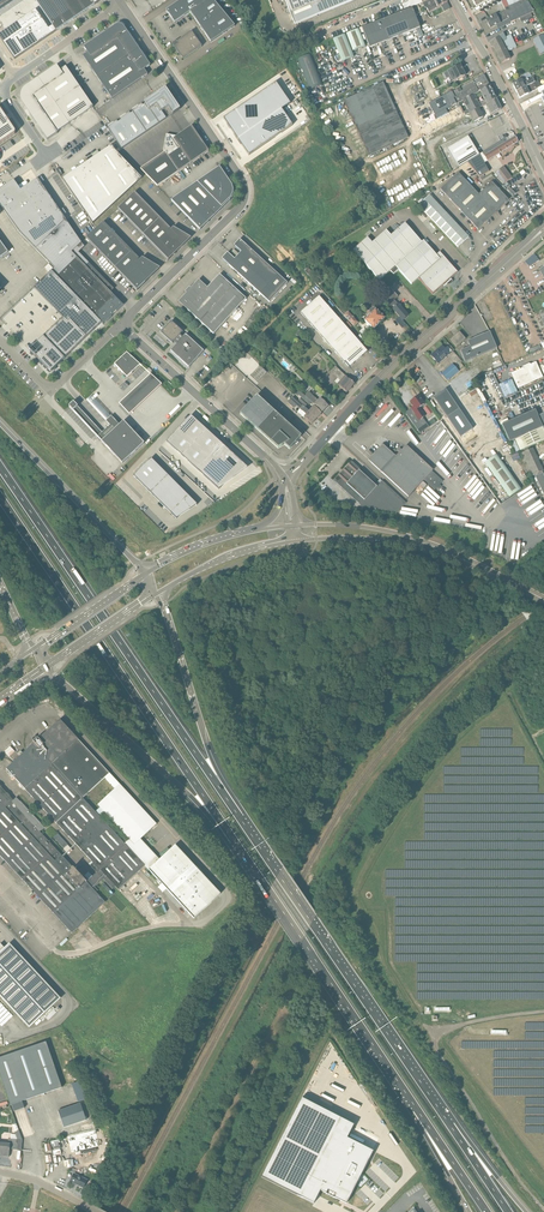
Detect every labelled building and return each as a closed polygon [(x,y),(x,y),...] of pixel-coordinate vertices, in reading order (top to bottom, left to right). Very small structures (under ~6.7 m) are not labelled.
[(50,0),(49,0),(38,0),(36,1),(56,31),(102,0),(50,0)] [(213,0),(208,0),(206,1),(205,0),(182,0),(166,11),(175,23),(190,12),(211,42),(211,43),(235,26),(213,0)] [(290,13),(295,24),(354,0),(285,0),(290,13)] [(442,5),(447,3),(446,0),(434,0),(436,4),(427,8),(429,12),(442,5)] [(501,2),(504,9),(524,0),(505,0),(501,2)] [(504,9),(511,23),(534,12),(527,0),(524,0),(504,9)] [(370,48),(420,28),(412,8),(362,28),(370,48)] [(0,34),(0,38),(15,60),(56,31),(53,26),(49,29),(36,10),(0,34)] [(478,20),(488,16),(486,11),(477,15),(478,20)] [(490,28),(504,22),(500,14),(498,14),(486,20),(490,28)] [(150,66),(124,27),(123,27),(123,26),(122,26),(121,25),(120,25),(119,25),(118,25),(117,25),(116,25),(116,26),(77,52),(80,57),(76,60),(104,101),(106,103),(148,75),(144,70),(150,66)] [(353,51),(365,46),(359,29),(346,34),(353,51)] [(183,60),(202,47),(192,32),(177,42),(178,44),(174,47),(183,60)] [(543,51),(543,36),(543,34),(533,39),(540,53),(543,51)] [(354,57),(345,35),(333,40),(342,62),(354,57)] [(502,63),(511,59),(507,52),(517,47),(511,35),(505,38),(504,35),(489,43),(492,47),(493,46),(502,63)] [(311,54),(297,60),(309,90),(323,85),(311,54)] [(450,77),(453,82),(455,81),(466,75),(460,65),(448,72),(450,77)] [(23,103),(24,103),(30,113),(29,114),(36,124),(37,123),(44,133),(43,134),(47,140),(57,134),(56,133),(93,107),(66,67),(60,71),(57,66),(47,73),(48,74),(26,89),(24,90),(23,92),(22,94),(22,97),(22,99),(22,101),(23,103)] [(521,76),(523,80),(531,76),(529,72),(521,76)] [(463,101),(490,87),(484,75),(473,81),(452,92),(441,98),(441,97),(430,103),(438,118),(428,124),(428,125),(426,126),(429,132),(431,130),(432,132),(465,115),(459,103),(463,101)] [(512,84),(516,92),(534,83),(535,82),(534,79),(524,83),(522,79),(512,84)] [(293,125),(282,110),(291,104),(276,82),(223,118),(249,156),(293,125)] [(534,83),(516,92),(520,99),(537,90),(534,83)] [(409,140),(386,84),(346,100),(368,156),(409,140)] [(486,105),(496,99),(490,87),(463,101),(459,103),(465,115),(465,116),(470,113),(483,106),(486,105)] [(146,104),(159,124),(180,110),(166,89),(145,103),(146,104)] [(437,98),(435,94),(432,95),(431,92),(426,95),(430,102),(437,98)] [(486,105),(490,115),(501,109),(496,99),(486,105)] [(147,133),(159,124),(146,104),(143,106),(142,105),(132,111),(133,113),(147,133)] [(483,106),(470,113),(474,122),(483,117),(482,114),(486,112),(483,106)] [(14,134),(15,134),(15,133),(15,132),(15,131),(7,119),(7,118),(7,117),(6,116),(5,116),(5,117),(0,110),(0,144),(14,134)] [(134,141),(147,133),(133,113),(130,115),(129,113),(120,120),(121,121),(134,141)] [(122,150),(134,141),(121,121),(118,123),(117,122),(107,128),(122,150)] [(209,151),(192,127),(177,137),(166,135),(163,150),(165,152),(141,169),(149,178),(158,186),(209,151)] [(459,168),(468,162),(479,155),(468,137),(463,140),(447,149),(459,168)] [(482,153),(487,162),(487,161),(518,142),(515,137),(505,143),(503,140),(482,153)] [(115,151),(111,146),(62,179),(93,224),(142,179),(115,151)] [(468,162),(480,177),(481,180),(484,178),(483,175),(489,171),(486,166),(484,163),(479,155),(468,162)] [(512,178),(504,167),(495,173),(503,184),(512,178)] [(220,168),(172,201),(200,231),(230,202),(230,201),(231,199),(233,195),(233,191),(232,186),(220,168)] [(441,189),(453,203),(471,186),(458,173),(441,189)] [(66,220),(63,216),(60,211),(41,184),(38,179),(21,191),(14,181),(0,190),(0,205),(19,232),(36,249),(66,220)] [(483,199),(496,212),(509,200),(492,182),(479,194),(483,199)] [(453,203),(465,216),(483,199),(479,194),(471,186),(453,203)] [(510,187),(507,190),(513,196),(516,194),(510,187)] [(118,209),(124,215),(141,199),(135,193),(118,209)] [(430,195),(423,202),(419,206),(458,248),(469,237),(465,233),(430,195)] [(124,215),(129,220),(146,204),(141,199),(124,215)] [(465,216),(474,225),(478,229),(496,212),(483,199),(465,216)] [(129,220),(139,230),(156,214),(146,204),(129,220)] [(139,230),(144,236),(161,219),(156,214),(139,230)] [(169,261),(174,256),(164,245),(179,231),(173,227),(171,229),(161,219),(144,236),(169,261)] [(36,342),(28,349),(51,372),(101,323),(103,325),(113,315),(123,305),(91,273),(94,270),(74,250),(81,243),(81,242),(67,222),(66,220),(36,249),(54,268),(34,288),(63,318),(38,343),(36,342)] [(87,240),(94,247),(95,247),(110,232),(104,225),(105,225),(104,224),(97,230),(87,240)] [(354,251),(380,280),(395,267),(395,266),(421,243),(405,224),(391,237),(386,231),(372,244),(367,239),(363,243),(354,251)] [(95,247),(102,254),(117,239),(110,231),(110,232),(95,247)] [(164,245),(174,256),(191,239),(179,231),(164,245)] [(101,254),(108,262),(124,246),(117,239),(102,254),(101,254)] [(223,260),(270,303),(287,283),(241,240),(235,247),(241,252),(235,259),(228,254),(223,260)] [(443,285),(444,286),(451,280),(450,279),(457,272),(440,253),(436,256),(423,241),(421,243),(395,266),(395,267),(396,266),(412,285),(418,279),(433,295),(443,285)] [(8,253),(0,242),(0,259),(8,253)] [(108,262),(115,269),(116,268),(131,253),(124,246),(108,262)] [(131,253),(116,268),(123,276),(138,260),(139,259),(138,259),(131,253)] [(535,263),(530,257),(527,260),(525,262),(529,266),(532,265),(535,263)] [(139,261),(138,260),(123,276),(137,291),(138,290),(137,288),(148,277),(149,278),(152,276),(151,275),(158,268),(151,264),(151,263),(142,258),(139,261)] [(307,266),(304,270),(309,276),(312,272),(307,266)] [(178,302),(191,313),(214,334),(246,299),(224,279),(220,275),(207,288),(199,280),(191,289),(189,287),(185,292),(186,293),(178,302)] [(389,305),(394,300),(398,297),(389,288),(381,295),(389,305)] [(301,313),(313,327),(331,310),(319,297),(301,313)] [(398,304),(392,309),(403,321),(408,316),(398,304)] [(344,316),(354,327),(358,323),(353,317),(348,312),(348,313),(342,307),(339,310),(344,315),(344,316)] [(366,318),(367,319),(365,321),(374,330),(384,319),(373,308),(370,311),(370,314),(366,318)] [(313,327),(325,341),(343,324),(331,310),(313,327)] [(180,335),(183,332),(171,321),(161,333),(172,344),(174,342),(177,344),(171,351),(189,367),(204,351),(186,334),(183,337),(180,335)] [(325,341),(337,354),(355,338),(343,324),(325,341)] [(296,334),(301,339),(305,335),(300,330),(296,334)] [(450,339),(456,347),(466,339),(459,331),(450,339)] [(465,362),(497,348),(490,332),(468,341),(470,347),(461,351),(465,362)] [(355,338),(337,354),(349,368),(368,352),(355,338)] [(438,364),(450,354),(442,346),(438,350),(437,349),(437,350),(431,356),(438,364)] [(127,377),(140,365),(127,353),(115,364),(127,377)] [(518,389),(543,377),(536,362),(531,364),(529,364),(522,367),(523,368),(511,373),(518,389)] [(260,366),(250,376),(257,383),(267,373),(260,366)] [(338,378),(334,382),(346,393),(354,384),(346,376),(342,373),(335,366),(330,371),(338,378)] [(452,371),(449,367),(441,373),(448,381),(459,371),(456,368),(452,371)] [(125,401),(120,405),(130,416),(135,411),(161,386),(151,376),(125,401)] [(436,396),(439,401),(463,436),(473,429),(446,389),(436,396)] [(310,405),(312,402),(301,393),(302,392),(299,390),(296,393),(310,405)] [(309,392),(305,396),(312,402),(322,412),(328,406),(331,403),(323,395),(320,399),(318,401),(309,392)] [(240,414),(278,448),(286,443),(292,447),(302,436),(257,395),(240,414)] [(91,396),(87,401),(101,416),(105,420),(110,416),(106,411),(91,396)] [(428,426),(422,418),(425,416),(421,411),(422,411),(419,408),(424,405),(418,396),(418,397),(418,396),(416,396),(415,397),(414,399),(411,402),(414,407),(405,413),(419,432),(428,426)] [(297,406),(306,415),(304,417),(311,424),(317,418),(302,405),(298,401),(293,397),(288,403),(294,408),(297,406)] [(298,401),(302,405),(317,418),(321,413),(314,406),(311,409),(300,399),(298,401)] [(74,402),(69,406),(73,411),(78,406),(74,402)] [(520,451),(543,440),(543,414),(538,416),(535,410),(502,425),(510,442),(515,440),(520,451)] [(191,415),(166,442),(219,490),(220,488),(219,488),(246,468),(223,446),(224,446),(191,415)] [(98,437),(97,437),(122,464),(144,443),(124,421),(119,425),(111,416),(106,421),(110,425),(102,433),(98,437)] [(433,470),(410,450),(406,446),(396,457),(383,444),(368,460),(373,464),(409,497),(423,481),(434,491),(443,481),(432,471),(433,470)] [(532,476),(537,474),(543,471),(532,448),(522,453),(532,476)] [(497,454),(485,463),(510,497),(521,489),(497,454)] [(197,505),(151,458),(134,476),(176,519),(177,518),(177,517),(196,505),(197,505)] [(377,487),(364,475),(365,474),(352,461),(350,463),(351,464),(336,480),(335,479),(334,481),(362,506),(397,513),(406,503),(382,481),(377,487)] [(435,507),(442,498),(428,488),(422,498),(435,507)] [(98,805),(100,808),(96,812),(83,799),(110,774),(60,720),(24,754),(21,751),(18,754),(20,757),(7,770),(93,863),(90,866),(97,873),(89,880),(85,877),(84,879),(40,832),(44,828),(41,824),(42,823),(33,814),(32,815),(29,811),(29,810),(21,801),(20,802),(16,798),(13,800),(10,796),(7,793),(1,787),(2,787),(0,785),(0,856),(72,933),(105,903),(96,893),(98,891),(95,888),(103,880),(113,890),(115,887),(118,891),(145,866),(194,919),(220,895),(175,846),(159,860),(140,840),(157,825),(120,785),(98,805)] [(69,854),(73,851),(68,845),(58,834),(55,836),(54,838),(63,848),(64,849),(69,854)] [(61,999),(10,944),(0,953),(0,997),(29,1028),(61,999)] [(61,1087),(45,1042),(0,1058),(0,1076),(10,1105),(61,1087)] [(86,1097),(83,1079),(74,1080),(77,1099),(86,1097)] [(261,1177),(314,1204),(319,1194),(320,1191),(336,1198),(336,1199),(340,1200),(347,1204),(347,1203),(374,1151),(348,1138),(354,1125),(302,1098),(261,1177)] [(64,1126),(87,1121),(84,1110),(61,1115),(64,1126)] [(71,1148),(112,1139),(109,1124),(67,1133),(71,1148)] [(10,1144),(10,1149),(21,1150),(22,1140),(19,1130),(15,1132),(14,1132),(17,1140),(11,1139),(10,1144)] [(4,1155),(3,1157),(9,1157),(10,1149),(10,1144),(0,1143),(0,1155),(4,1155)] [(70,1181),(83,1188),(87,1180),(74,1174),(70,1181)]
